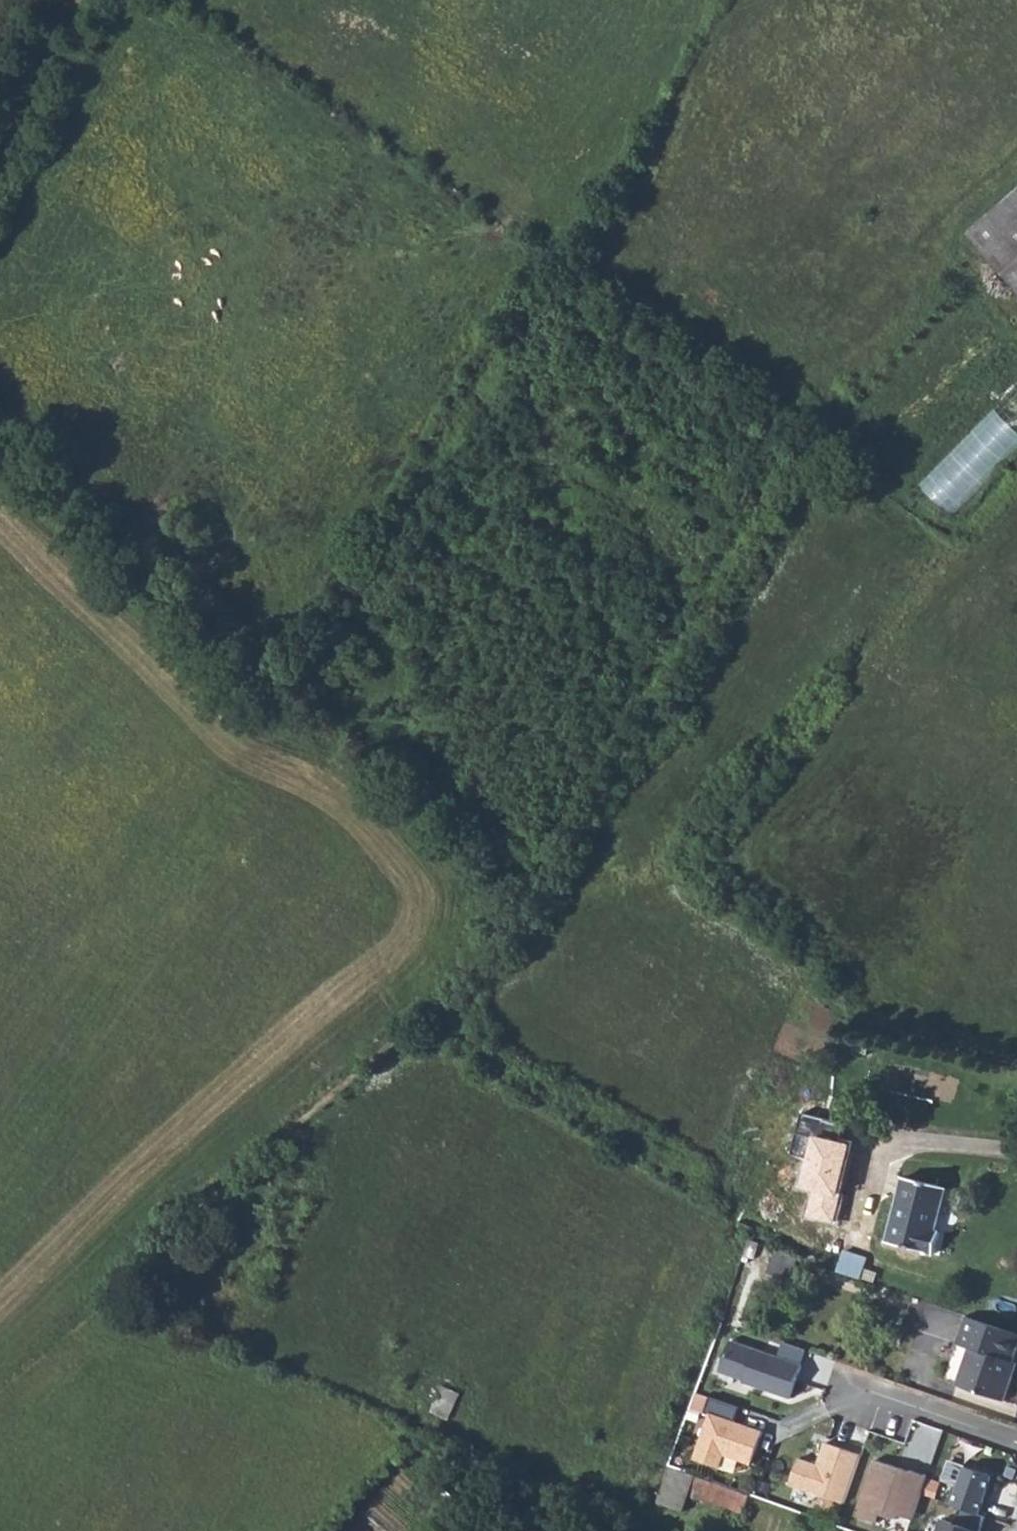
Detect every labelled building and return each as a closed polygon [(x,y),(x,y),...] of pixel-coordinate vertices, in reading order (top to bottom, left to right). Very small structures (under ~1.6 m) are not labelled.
[(971,230),(1016,284),(1016,191),(971,230)] [(952,515),(1016,453),(1016,387),(919,479),(952,515)] [(835,1221),(839,1195),(836,1194),(848,1143),(809,1136),(797,1189),(810,1191),(805,1219),(835,1221)] [(911,1175),(894,1240),(937,1251),(956,1188),(911,1175)] [(798,1226),(807,1205),(779,1194),(770,1215),(798,1226)] [(775,1254),(769,1270),(790,1277),(789,1260),(775,1254)] [(970,1312),(961,1339),(973,1343),(960,1380),(1010,1397),(1016,1374),(1016,1369),(1012,1367),(1016,1351),(1016,1328),(970,1312)] [(800,1363),(729,1337),(719,1368),(743,1376),(745,1373),(751,1375),(749,1381),(788,1396),(800,1363)] [(751,1375),(745,1373),(743,1376),(742,1379),(749,1381),(751,1375)] [(738,1403),(709,1393),(703,1408),(709,1410),(694,1455),(720,1464),(724,1451),(751,1460),(763,1427),(733,1417),(738,1403)] [(799,1455),(789,1481),(839,1498),(856,1449),(825,1439),(817,1461),(799,1455)] [(914,1516),(929,1472),(877,1456),(858,1512),(878,1519),(881,1510),(897,1515),(898,1510),(914,1516)] [(954,1484),(949,1499),(961,1504),(986,1512),(992,1514),(1005,1476),(950,1458),(944,1477),(960,1482),(959,1485),(954,1484)] [(720,1479),(699,1472),(693,1492),(714,1499),(717,1493),(720,1479)] [(720,1479),(717,1493),(752,1505),(755,1492),(720,1479)] [(938,1530),(979,1530),(986,1512),(961,1504),(956,1520),(943,1516),(938,1530)]
